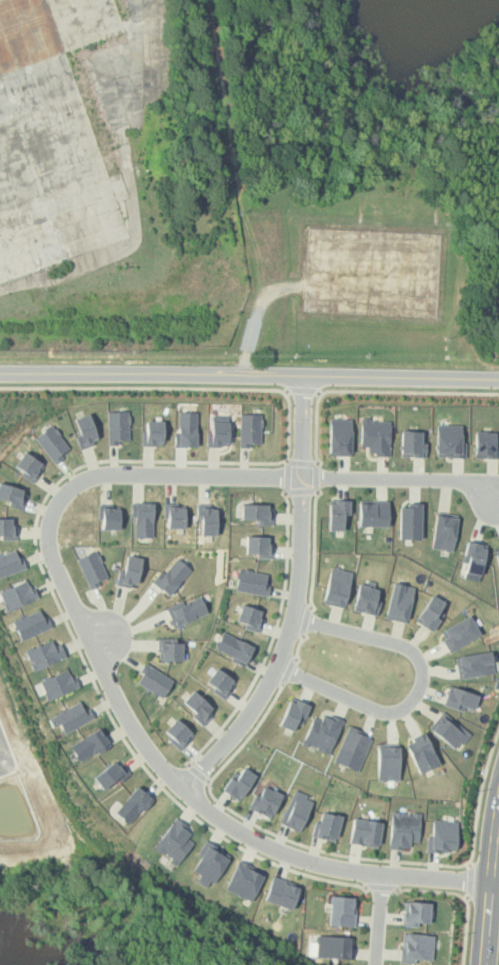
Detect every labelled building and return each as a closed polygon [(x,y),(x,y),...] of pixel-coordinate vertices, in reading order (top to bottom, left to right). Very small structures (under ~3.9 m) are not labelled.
[(129,440),(128,411),(107,411),(109,445),(118,444),(118,440),(129,440)] [(197,412),(178,412),(178,446),(196,447),(197,412)] [(97,443),(91,413),(75,417),(79,434),(76,434),(79,447),(97,443)] [(240,447),(251,447),(251,444),(261,444),(261,414),(240,413),(240,447)] [(207,446),(228,447),(229,415),(212,415),(212,432),(207,431),(207,446)] [(329,455),(350,456),(351,419),(329,419),(329,455)] [(390,420),(361,419),(360,446),(369,447),(369,455),(389,455),(390,420)] [(142,445),(163,445),(163,421),(146,421),(146,430),(142,430),(142,445)] [(69,449),(54,424),(36,435),(53,465),(63,459),(61,454),(69,449)] [(465,457),(465,442),(461,442),(461,425),(436,424),(436,457),(465,457)] [(422,431),(401,430),(401,456),(426,457),(426,442),(421,441),(422,431)] [(474,458),(498,458),(498,443),(495,443),(495,431),(474,431),(474,458)] [(15,466),(23,470),(20,475),(34,483),(44,463),(23,452),(15,466)] [(9,507),(22,509),(26,488),(0,484),(0,499),(10,501),(9,507)] [(388,501),(370,500),(369,504),(359,503),(359,526),(388,526),(388,501)] [(343,530),(344,514),(349,514),(349,501),(329,501),(329,530),(343,530)] [(153,537),(153,502),(133,502),(134,537),(153,537)] [(120,509),(113,509),(113,504),(99,503),(98,520),(102,520),(102,529),(120,530),(120,509)] [(168,527),(185,528),(185,508),(177,507),(178,503),(164,503),(163,519),(168,519),(168,527)] [(271,524),(271,504),(242,504),(242,519),(258,519),(258,524),(271,524)] [(399,538),(420,539),(421,504),(399,504),(399,538)] [(197,505),(196,520),(201,520),(201,535),(217,535),(217,505),(197,505)] [(452,551),(458,517),(436,513),(431,547),(452,551)] [(2,535),(2,539),(15,540),(15,518),(0,518),(0,535),(2,535)] [(246,553),(257,553),(256,557),(271,558),(272,536),(246,536),(246,553)] [(461,562),(467,564),(464,577),(478,581),(487,545),(467,540),(461,562)] [(25,568),(17,548),(0,556),(0,578),(25,568)] [(77,559),(90,589),(100,585),(98,581),(108,577),(96,550),(77,559)] [(117,584),(138,586),(141,557),(126,555),(124,571),(118,570),(117,584)] [(169,595),(191,569),(177,557),(169,567),(166,564),(152,581),(169,595)] [(344,607),(352,571),(331,567),(323,603),(344,607)] [(234,589),(268,596),(270,586),(265,585),(268,574),(239,568),(234,589)] [(34,584),(29,587),(26,580),(0,590),(0,593),(6,610),(39,597),(34,584)] [(414,587),(393,582),(385,618),(406,623),(414,587)] [(376,616),(380,601),(376,600),(379,589),(359,584),(352,610),(376,616)] [(444,613),(439,610),(444,602),(432,594),(415,620),(432,631),(444,613)] [(181,601),(165,607),(173,627),(208,614),(201,596),(182,603),(181,601)] [(258,632),(264,611),(241,604),(236,621),(245,624),(244,627),(258,632)] [(21,640),(50,628),(42,608),(13,620),(21,640)] [(447,636),(441,639),(448,652),(480,635),(469,615),(443,629),(447,636)] [(253,646),(222,632),(214,650),(245,664),(253,646)] [(61,643),(54,646),(51,639),(25,651),(34,671),(67,656),(61,643)] [(182,660),(182,639),(158,639),(158,660),(182,660)] [(494,673),(491,651),(455,656),(458,678),(494,673)] [(173,680),(144,662),(138,672),(142,674),(137,682),(162,698),(173,680)] [(224,698),(236,681),(216,667),(204,683),(224,698)] [(78,687),(70,668),(40,681),(48,700),(78,687)] [(443,705),(463,711),(465,707),(473,709),(478,694),(449,686),(443,705)] [(201,724),(214,709),(193,690),(182,701),(194,712),(191,715),(201,724)] [(288,698),(280,726),(293,730),(295,723),(302,725),(308,704),(288,698)] [(94,718),(89,707),(84,710),(80,702),(48,717),(53,727),(60,724),(63,732),(94,718)] [(469,733),(443,711),(429,728),(455,749),(469,733)] [(328,754),(343,721),(323,712),(320,720),(313,716),(302,742),(328,754)] [(162,732),(180,749),(194,734),(176,718),(162,732)] [(372,736),(348,726),(333,761),(358,771),(372,736)] [(109,744),(98,727),(69,746),(80,763),(109,744)] [(404,740),(419,773),(439,764),(423,731),(404,740)] [(377,780),(398,780),(399,747),(377,746),(377,780)] [(116,758),(93,776),(102,789),(116,779),(118,782),(128,775),(116,758)] [(222,790),(239,801),(255,776),(238,765),(222,790)] [(249,808),(270,818),(282,794),(261,784),(249,808)] [(152,798),(137,785),(114,812),(129,825),(152,798)] [(299,831),(314,797),(294,789),(280,823),(299,831)] [(335,842),(342,816),(321,811),(319,821),(315,820),(311,835),(335,842)] [(389,848),(410,848),(411,841),(419,842),(420,813),(390,812),(389,848)] [(176,817),(153,847),(176,866),(193,843),(187,838),(193,830),(176,817)] [(349,843),(379,846),(381,821),(352,818),(349,843)] [(457,820),(432,820),(432,837),(427,837),(426,851),(456,852),(457,820)] [(206,840),(197,853),(201,856),(192,870),(213,884),(230,856),(206,840)] [(264,873),(251,901),(225,889),(238,860),(264,873)] [(272,876),(265,899),(292,910),(299,886),(272,876)] [(352,897),(329,897),(329,925),(352,925),(352,897)] [(430,902),(404,901),(403,926),(429,926),(430,902)] [(317,934),(315,956),(352,959),(353,937),(317,934)] [(432,935),(402,934),(401,961),(431,963),(432,935)]
